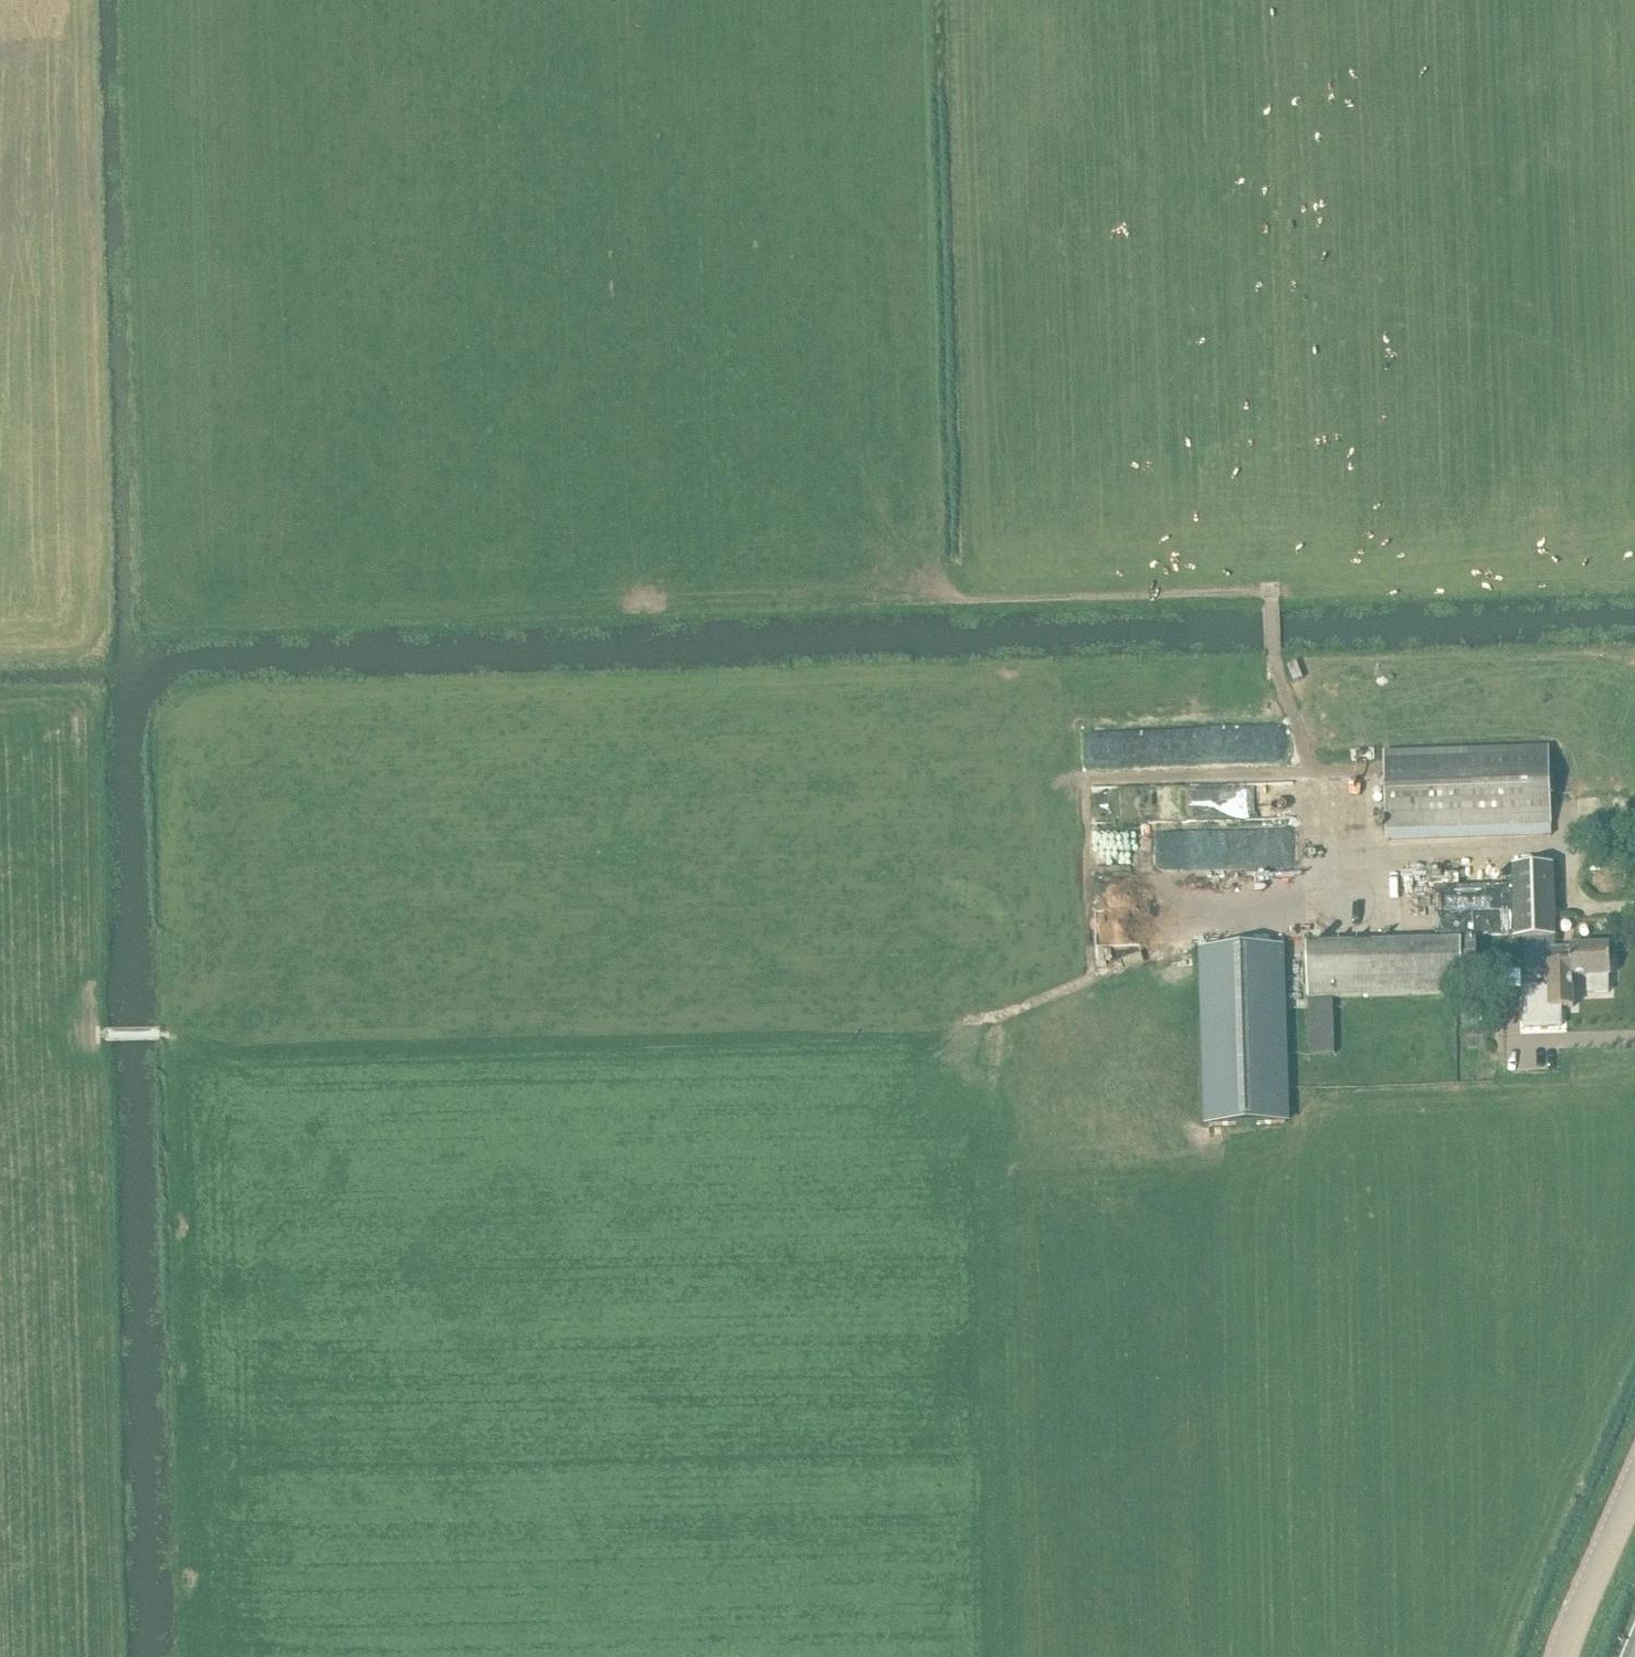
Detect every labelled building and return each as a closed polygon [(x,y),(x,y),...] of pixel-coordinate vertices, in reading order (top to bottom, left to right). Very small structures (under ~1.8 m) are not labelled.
[(1384,752),(1387,830),(1464,828),(1552,825),(1549,746),(1384,752)] [(1138,833),(1138,861),(1128,861),(1128,862),(1222,862),(1222,833),(1138,833)] [(1527,934),(1528,964),(1547,963),(1549,1008),(1575,1007),(1574,977),(1612,976),(1611,944),(1570,946),(1556,947),(1554,865),(1516,867),(1517,934),(1527,934)] [(1463,994),(1462,940),(1306,944),(1307,999),(1463,994)] [(1281,946),(1204,948),(1210,1125),(1286,1122),(1281,946)]
